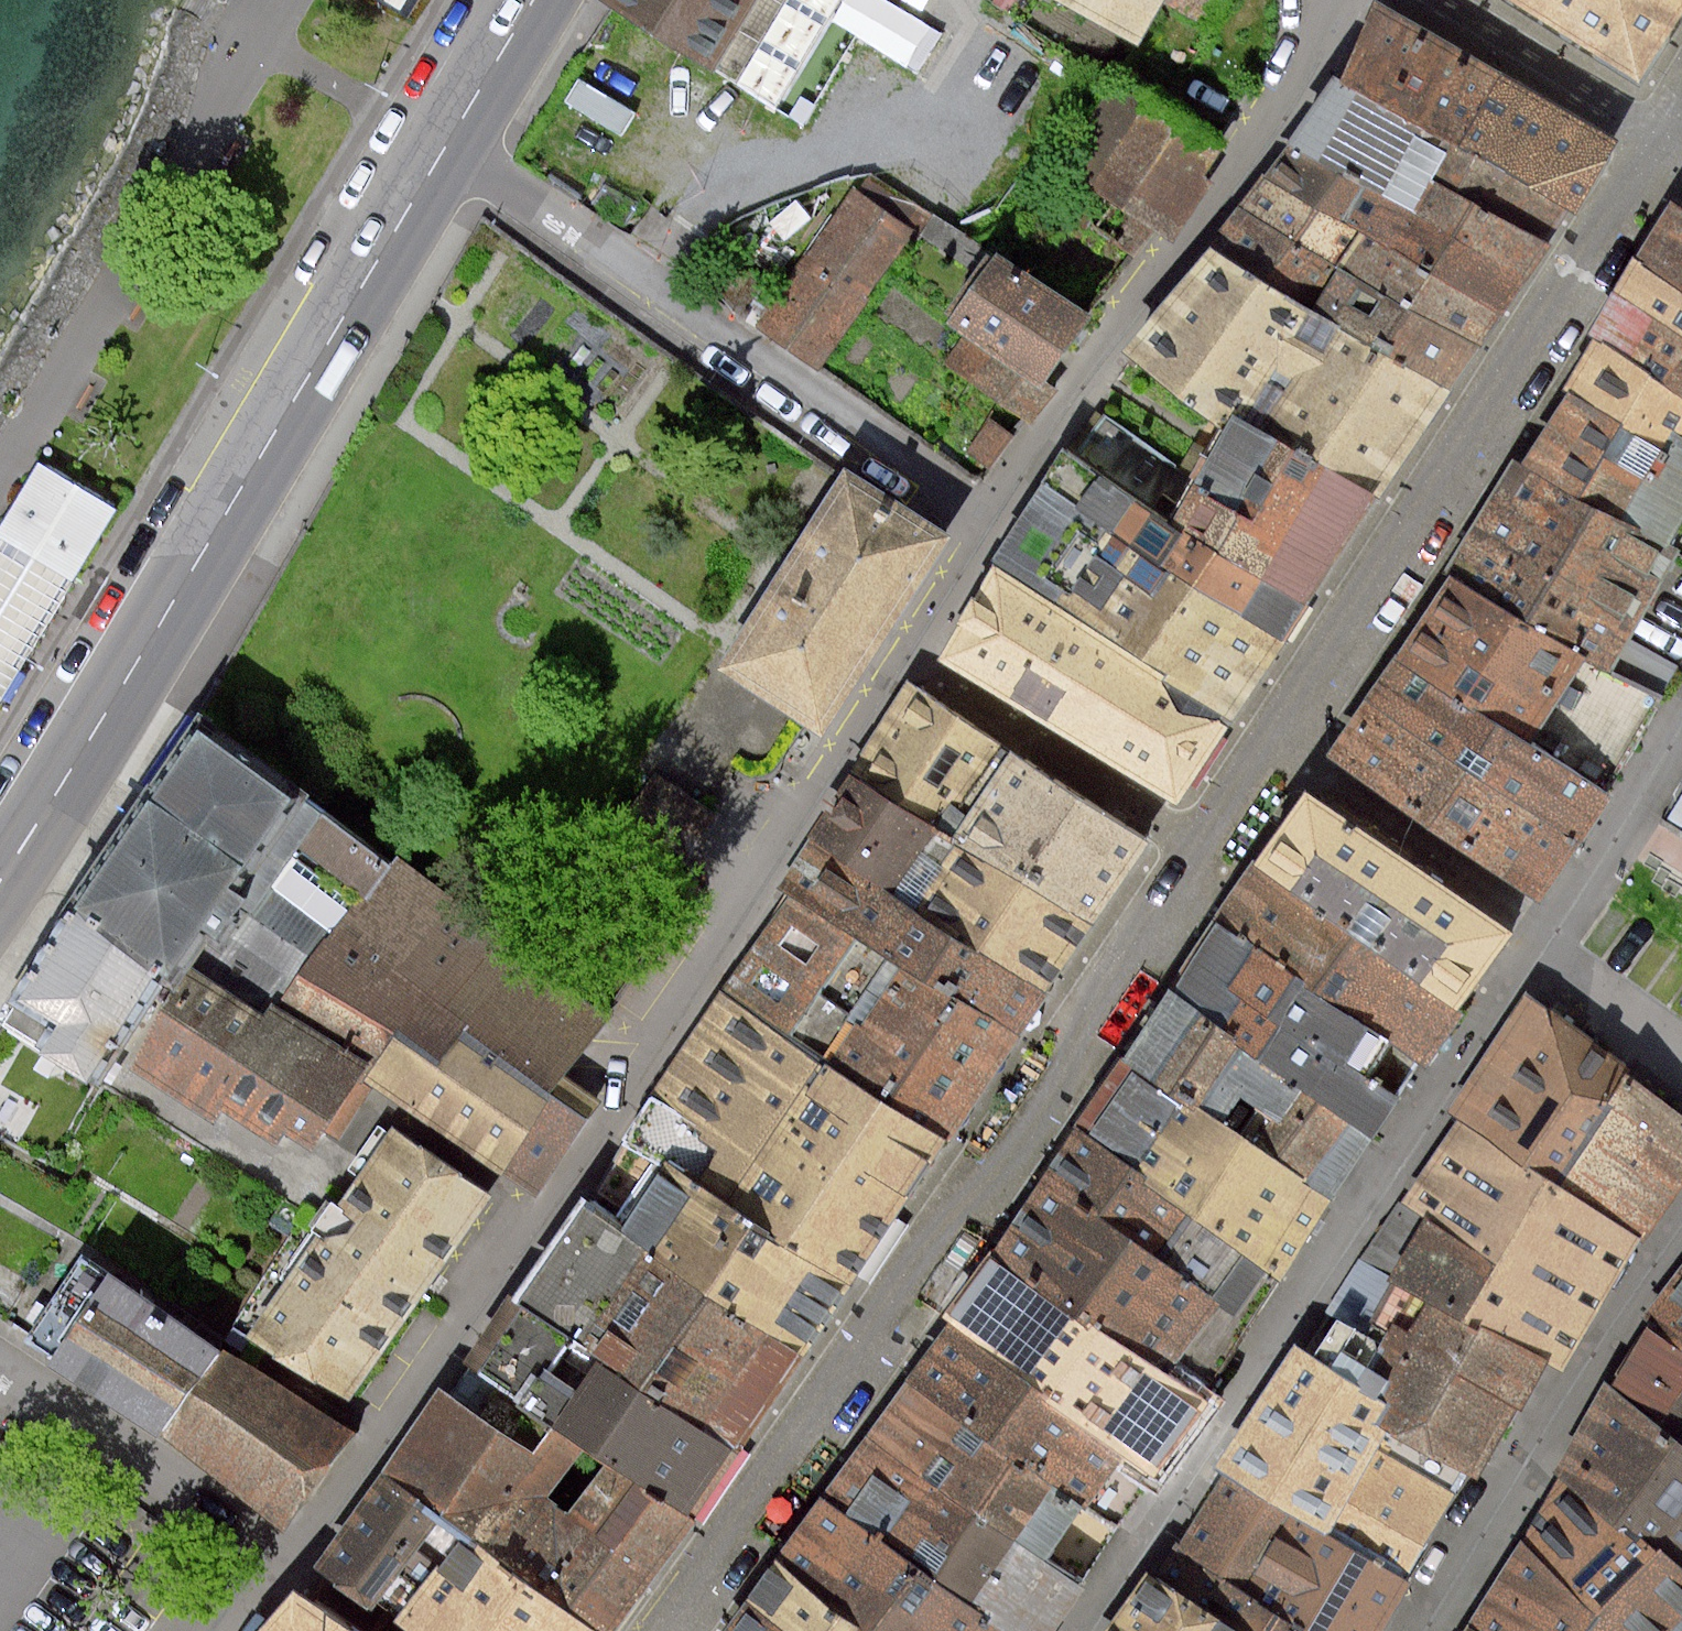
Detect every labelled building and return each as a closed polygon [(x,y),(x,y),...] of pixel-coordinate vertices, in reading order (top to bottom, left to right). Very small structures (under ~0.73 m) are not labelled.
[(670,30),(777,107),(841,0),(618,0),(670,30)] [(1145,40),(1174,2),(1216,27),(1231,0),(1069,0),(1145,40)] [(1637,77),(1681,7),(1681,0),(1517,0),(1637,77)] [(1344,78),(1454,145),(1562,212),(1569,216),(1592,180),(1612,147),(1387,10),(1363,49),(1344,78)] [(1433,179),(1454,145),(1344,78),(1337,74),(1313,114),(1295,143),(1366,186),(1411,214),(1433,179)] [(1220,134),(1121,83),(1065,171),(1111,236),(1140,253),(1148,223),(1166,233),(1228,140),(1220,134)] [(1343,223),(1366,186),(1295,143),(1281,165),(1272,180),(1343,223)] [(1562,212),(1454,145),(1433,179),(1541,246),(1547,236),(1562,212)] [(931,213),(867,171),(759,326),(824,372),(931,213)] [(1357,232),(1343,223),(1272,180),(1263,174),(1252,192),(1243,206),(1337,264),(1357,232)] [(1520,280),(1541,246),(1433,179),(1411,214),(1520,280)] [(1511,294),(1520,280),(1411,214),(1366,186),(1343,223),(1357,232),(1497,317),(1511,294)] [(1309,310),(1337,264),(1243,206),(1215,252),(1309,310)] [(1654,239),(1637,266),(1681,295),(1681,213),(1674,208),(1654,239)] [(1497,317),(1357,232),(1337,264),(1477,349),(1489,330),(1497,317)] [(1244,416),(1309,310),(1215,252),(1208,248),(1164,320),(1134,367),(1227,424),(1235,410),(1244,416)] [(957,324),(1057,386),(1107,313),(1098,307),(1006,249),(962,317),(957,324)] [(1309,310),(1336,326),(1442,391),(1449,395),(1463,371),(1477,349),(1337,264),(1309,310)] [(1681,339),(1681,295),(1637,266),(1634,265),(1623,283),(1614,296),(1681,339)] [(1681,364),(1681,339),(1614,296),(1598,321),(1588,338),(1595,342),(1667,387),(1681,364)] [(1064,391),(1057,386),(957,324),(962,317),(955,313),(944,328),(959,338),(942,364),(1037,421),(1064,391)] [(1407,448),(1442,391),(1336,326),(1271,432),(1281,438),(1328,467),(1372,495),(1377,497),(1407,448)] [(1571,394),(1665,453),(1677,435),(1681,438),(1681,396),(1667,387),(1595,342),(1565,390),(1571,394)] [(1667,387),(1681,396),(1681,364),(1667,387)] [(1527,465),(1621,524),(1665,453),(1571,394),(1563,407),(1527,465)] [(1184,530),(1261,576),(1305,604),(1336,554),(1369,500),(1372,495),(1328,467),(1281,438),(1271,432),(1244,416),(1235,410),(1227,424),(1222,431),(1192,480),(1101,424),(1087,446),(1077,463),(1095,475),(1131,497),(1168,520),(1184,530)] [(1681,513),(1681,438),(1677,435),(1665,453),(1621,524),(1637,534),(1634,538),(1657,552),(1681,513)] [(1305,604),(1261,576),(1184,530),(1168,520),(1131,497),(1095,475),(1077,463),(1061,454),(1040,488),(1074,509),(1079,512),(1110,531),(1163,564),(1171,568),(1240,610),(1283,637),(1289,628),(1305,604)] [(1449,573),(1587,659),(1604,670),(1672,561),(1657,552),(1634,538),(1637,534),(1621,524),(1527,465),(1517,459),(1475,526),(1446,571),(1449,573)] [(41,465),(0,532),(0,695),(113,508),(41,465)] [(945,535),(844,471),(841,476),(720,666),(821,730),(881,636),(945,535)] [(1079,512),(1074,509),(1040,488),(993,565),(1063,607),(1124,645),(1236,714),(1263,671),(1283,637),(1240,610),(1171,568),(1163,564),(1110,531),(1079,512)] [(1393,662),(1531,748),(1587,659),(1449,573),(1413,630),(1393,662)] [(1162,684),(994,574),(942,655),(1172,804),(1196,767),(1224,724),(1162,684)] [(1604,670),(1587,659),(1531,748),(1601,791),(1635,737),(1656,702),(1604,670)] [(1607,795),(1601,791),(1531,748),(1393,662),(1365,707),(1578,840),(1590,821),(1607,795)] [(912,687),(855,772),(939,827),(950,834),(1006,749),(975,729),(912,687)] [(1543,897),(1578,840),(1365,707),(1351,729),(1329,763),(1543,897)] [(401,862),(214,727),(92,904),(92,905),(178,975),(190,985),(205,966),(277,1014),(306,971),(362,891),(375,897),(401,862)] [(1146,841),(1006,749),(950,834),(948,837),(1088,929),(1114,890),(1146,841)] [(950,834),(939,827),(855,772),(829,811),(811,840),(894,895),(1045,994),(1073,951),(1088,929),(948,837),(950,834)] [(1282,834),(1255,873),(1452,1007),(1483,963),(1504,931),(1346,824),(1307,797),(1282,834)] [(1028,1020),(1045,994),(894,895),(811,840),(781,884),(799,895),(858,934),(891,956),(1016,1038),(1028,1020)] [(572,1076),(613,1019),(401,857),(401,862),(375,897),(362,891),(306,971),(404,1032),(452,1060),(469,1037),(475,1029),(561,1092),(572,1076)] [(1457,1011),(1452,1007),(1255,873),(1253,872),(1237,896),(1218,923),(1389,1040),(1422,1062),(1437,1041),(1457,1011)] [(891,956),(858,934),(799,895),(730,998),(790,1038),(823,1059),(937,1134),(948,1141),(973,1102),(1016,1038),(891,956)] [(178,975),(92,905),(23,998),(15,1020),(55,1048),(50,1065),(64,1073),(74,1060),(97,1074),(115,1084),(178,975)] [(1393,1104),(1396,1100),(1364,1078),(1389,1040),(1218,923),(1191,962),(1168,997),(1303,1089),(1371,1136),(1393,1104)] [(205,966),(190,985),(142,1068),(226,1121),(235,1110),(285,1144),(297,1133),(324,1149),(335,1133),(343,1139),(378,1085),(369,1079),(404,1032),(306,971),(277,1014),(205,966)] [(1168,997),(1145,1030),(1125,1059),(1240,1138),(1328,1198),(1344,1174),(1371,1136),(1303,1089),(1168,997)] [(633,1146),(656,1162),(696,1188),(725,1207),(839,1282),(886,1212),(937,1134),(823,1059),(790,1038),(730,998),(679,1077),(661,1103),(645,1128),(633,1146)] [(1477,1077),(1452,1117),(1455,1119),(1558,1182),(1620,1082),(1630,1066),(1523,1001),(1477,1077)] [(378,1085),(506,1173),(561,1092),(475,1029),(469,1037),(452,1060),(404,1032),(369,1079),(378,1085)] [(1328,1198),(1240,1138),(1125,1059),(1098,1098),(1074,1133),(1189,1212),(1243,1248),(1277,1272),(1299,1241),(1328,1198)] [(608,1103),(572,1076),(561,1092),(506,1173),(542,1197),(608,1103)] [(1620,1082),(1558,1182),(1643,1234),(1681,1171),(1681,1120),(1620,1082)] [(1429,1220),(1497,1262),(1463,1317),(1538,1363),(1556,1375),(1600,1304),(1643,1234),(1558,1182),(1455,1119),(1425,1167),(1403,1204),(1429,1220)] [(498,1195),(398,1124),(251,1335),(357,1400),(498,1195)] [(1243,1248),(1189,1212),(1074,1133),(1040,1182),(1155,1261),(1209,1297),(1243,1248)] [(696,1188),(656,1162),(633,1146),(602,1192),(626,1207),(615,1223),(648,1244),(655,1249),(799,1343),(817,1317),(839,1282),(725,1207),(696,1188)] [(1031,1195),(990,1255),(1158,1371),(1209,1297),(1155,1261),(1040,1182),(1031,1195)] [(655,1249),(648,1244),(615,1223),(584,1203),(518,1304),(568,1337),(581,1346),(600,1358),(732,1445),(758,1405),(799,1343),(655,1249)] [(1394,1277),(1429,1220),(1403,1204),(1368,1260),(1394,1277)] [(1407,1332),(1393,1323),(1389,1331),(1381,1344),(1375,1352),(1397,1365),(1387,1381),(1376,1399),(1387,1406),(1377,1423),(1388,1430),(1467,1478),(1475,1465),(1514,1402),(1538,1363),(1463,1317),(1497,1262),(1429,1220),(1394,1277),(1395,1277),(1428,1296),(1407,1332)] [(62,1362),(123,1271),(89,1255),(36,1339),(62,1362)] [(946,1326),(1127,1449),(1151,1466),(1155,1469),(1170,1446),(1202,1400),(1158,1371),(990,1255),(970,1284),(943,1324),(946,1326)] [(1368,1260),(1334,1315),(1341,1320),(1360,1331),(1394,1277),(1368,1260)] [(1653,1323),(1681,1342),(1681,1269),(1657,1309),(1653,1323)] [(172,1435),(229,1349),(123,1271),(62,1362),(172,1435)] [(1360,1331),(1381,1344),(1389,1331),(1393,1323),(1407,1332),(1428,1296),(1395,1277),(1394,1277),(1360,1331)] [(514,1301),(466,1373),(520,1409),(552,1430),(583,1450),(605,1464),(634,1484),(684,1517),(704,1487),(732,1445),(600,1358),(581,1346),(568,1337),(518,1304),(514,1301)] [(1360,1331),(1341,1320),(1315,1362),(1330,1371),(1342,1352),(1346,1355),(1360,1331)] [(1620,1384),(1681,1430),(1681,1342),(1653,1323),(1620,1384)] [(1111,1472),(1127,1449),(946,1326),(923,1360),(905,1387),(1085,1510),(1111,1472)] [(1366,1367),(1375,1352),(1381,1344),(1360,1331),(1346,1355),(1366,1367)] [(364,1430),(229,1349),(172,1435),(289,1521),(364,1430)] [(1377,1423),(1387,1406),(1376,1399),(1333,1373),(1330,1371),(1315,1362),(1297,1351),(1223,1471),(1230,1475),(1290,1512),(1324,1533),(1376,1449),(1388,1430),(1377,1423)] [(1387,1381),(1366,1367),(1346,1355),(1342,1352),(1330,1371),(1333,1373),(1376,1399),(1387,1381)] [(1397,1365),(1375,1352),(1366,1367),(1387,1381),(1397,1365)] [(380,1485),(437,1522),(459,1536),(557,1601),(595,1626),(603,1630),(612,1630),(639,1590),(687,1518),(684,1517),(634,1484),(605,1464),(571,1516),(549,1501),(583,1450),(552,1430),(520,1409),(466,1373),(448,1401),(439,1395),(380,1485)] [(1560,1469),(1628,1524),(1638,1522),(1671,1544),(1681,1555),(1681,1430),(1620,1384),(1612,1378),(1560,1469)] [(1109,1527),(1085,1510),(905,1387),(886,1414),(867,1442),(976,1517),(1047,1565),(1072,1582),(1109,1527)] [(1376,1449),(1455,1497),(1467,1478),(1388,1430),(1376,1449)] [(933,1579),(1009,1630),(1053,1630),(1082,1589),(1072,1582),(1047,1565),(976,1517),(867,1442),(846,1472),(824,1504),(933,1579)] [(1435,1530),(1455,1497),(1376,1449),(1324,1533),(1403,1581),(1435,1530)] [(1481,1616),(1503,1630),(1681,1630),(1681,1555),(1671,1544),(1638,1522),(1628,1524),(1560,1469),(1481,1616)] [(1203,1519),(1161,1586),(1202,1611),(1217,1620),(1234,1630),(1373,1630),(1380,1619),(1403,1581),(1324,1533),(1290,1512),(1230,1475),(1203,1519)] [(324,1570),(380,1607),(437,1522),(380,1485),(337,1551),(324,1570)] [(872,1630),(1009,1630),(933,1579),(824,1504),(799,1541),(780,1568),(872,1630)] [(459,1536),(437,1522),(380,1607),(402,1622),(416,1630),(592,1630),(595,1626),(557,1601),(459,1536)] [(782,1630),(872,1630),(780,1568),(766,1589),(751,1610),(782,1630)] [(1202,1611),(1161,1586),(1144,1576),(1114,1625),(1110,1630),(1234,1630),(1217,1620),(1202,1611)] [(288,1592),(261,1630),(345,1630),(288,1592)] [(737,1630),(782,1630),(751,1610),(737,1630)] [(1481,1616),(1473,1610),(1459,1630),(1503,1630),(1481,1616)]
